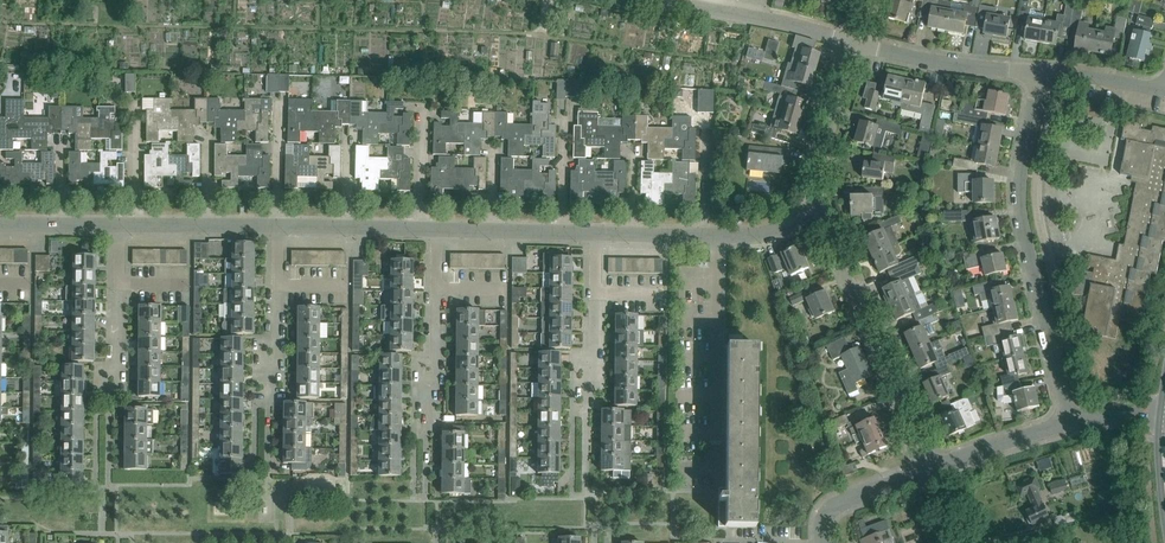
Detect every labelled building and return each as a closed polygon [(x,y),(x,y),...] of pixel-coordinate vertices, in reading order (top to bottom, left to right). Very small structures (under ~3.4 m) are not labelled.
[(904,3),(895,0),(894,0),(889,18),(908,24),(908,23),(905,22),(907,13),(911,14),(914,0),(905,0),(904,3)] [(951,11),(952,3),(939,0),(924,0),(922,11),(932,13),(929,27),(947,31),(950,11),(951,11)] [(980,8),(979,8),(980,0),(973,0),(972,6),(964,5),(962,13),(951,11),(950,11),(947,31),(964,34),(967,20),(977,22),(980,8)] [(1019,18),(1026,20),(1024,32),(1027,32),(1025,40),(1041,43),(1045,22),(1045,17),(1043,15),(1036,13),(1034,11),(1031,10),(1028,8),(1029,2),(1030,0),(1022,0),(1022,1),(1019,18)] [(1068,40),(1071,27),(1073,9),(1075,0),(1067,0),(1064,16),(1057,14),(1056,23),(1045,22),(1041,43),(1056,46),(1058,38),(1061,39),(1063,27),(1070,28),(1068,40)] [(980,5),(980,8),(977,22),(976,28),(986,29),(984,33),(1007,38),(1010,20),(996,17),(998,9),(980,5)] [(1083,11),(1073,9),(1071,27),(1080,29),(1076,49),(1093,52),(1097,32),(1088,31),(1089,25),(1081,24),(1083,11)] [(1135,32),(1128,57),(1147,62),(1152,46),(1148,45),(1151,36),(1149,35),(1151,29),(1152,29),(1155,20),(1139,16),(1136,25),(1144,27),(1142,34),(1135,32)] [(1106,34),(1097,32),(1093,52),(1102,54),(1102,55),(1104,55),(1105,54),(1111,55),(1115,35),(1124,36),(1127,19),(1117,17),(1115,30),(1107,28),(1106,34)] [(794,48),(790,63),(815,71),(820,55),(813,53),(816,42),(796,36),(793,47),(794,48)] [(331,51),(330,38),(323,38),(323,51),(331,51)] [(773,61),(775,56),(765,53),(763,58),(773,61)] [(811,87),(815,71),(798,66),(790,63),(788,63),(781,86),(793,90),(796,91),(799,84),(811,87)] [(125,92),(135,92),(135,74),(126,74),(125,92)] [(267,75),(267,91),(279,92),(279,84),(279,75),(268,75),(267,75)] [(289,75),(279,75),(279,84),(279,92),(289,92),(289,75)] [(902,104),(908,80),(889,76),(885,94),(876,91),(877,84),(868,82),(864,98),(868,99),(866,108),(875,111),(879,98),(902,104)] [(566,80),(565,97),(574,97),(575,81),(566,80)] [(922,103),(926,90),(928,90),(929,85),(927,82),(920,80),(919,82),(917,82),(917,83),(908,80),(902,104),(901,109),(923,115),(920,127),(930,129),(936,106),(922,103)] [(791,99),(793,90),(781,86),(766,82),(764,89),(780,94),(777,103),(774,112),(800,119),(802,111),(803,112),(804,109),(803,108),(804,104),(805,104),(805,103),(791,99)] [(208,124),(208,89),(205,89),(205,99),(194,99),(195,100),(195,111),(170,111),(170,120),(177,120),(177,131),(177,143),(194,143),(194,124),(208,124)] [(245,121),(245,111),(220,111),(220,100),(221,100),(221,99),(209,99),(209,89),(208,89),(208,124),(221,124),(221,143),(237,143),(237,132),(237,121),(245,121)] [(682,89),(674,89),(674,97),(681,97),(682,95),(682,89)] [(698,90),(698,113),(713,113),(714,91),(698,90)] [(977,102),(966,100),(963,116),(987,120),(989,113),(1005,116),(1009,96),(1003,95),(1004,94),(990,91),(988,102),(978,100),(977,102)] [(262,111),(262,99),(248,99),(248,93),(245,93),(245,99),(243,99),(243,102),(245,102),(245,111),(245,121),(237,121),(237,132),(256,132),(256,142),(255,142),(255,143),(269,143),(269,111),(262,111)] [(170,120),(170,111),(170,102),(172,102),(172,99),(154,99),(154,111),(146,111),(146,143),(159,143),(159,142),(159,131),(177,131),(177,120),(170,120)] [(312,122),(312,112),(312,103),(314,103),(314,100),(296,100),(296,111),(289,111),(288,143),(301,143),(300,143),(301,132),(320,133),(320,122),(312,122)] [(349,126),(350,102),(336,101),(336,102),(337,102),(337,113),(312,112),(312,122),(320,122),(320,133),(319,144),(335,144),(336,126),(349,126)] [(532,101),(532,114),(530,114),(530,116),(532,116),(532,125),(532,135),(524,135),(524,146),(542,146),(542,157),(555,158),(555,125),(549,125),(549,104),(540,104),(540,101),(532,101)] [(0,118),(0,150),(13,150),(12,150),(12,139),(31,139),(31,129),(24,129),(24,118),(24,109),(26,109),(26,107),(23,107),(24,102),(7,102),(7,118),(0,118)] [(387,113),(362,113),(362,103),(363,103),(363,102),(350,102),(349,126),(363,126),(363,145),(379,145),(379,134),(380,123),(387,123),(387,113)] [(403,110),(404,103),(385,102),(385,104),(387,104),(387,113),(387,123),(380,123),(379,134),(398,135),(398,146),(397,145),(397,146),(410,147),(411,115),(404,114),(403,118),(394,118),(394,110),(403,110)] [(61,134),(61,107),(48,107),(49,107),(49,118),(24,118),(24,129),(31,129),(31,139),(31,151),(47,151),(47,134),(61,134)] [(99,129),(99,118),(74,118),(74,108),(75,108),(75,107),(61,107),(61,134),(75,134),(75,150),(91,150),(91,139),(91,129),(99,129)] [(115,114),(115,107),(97,107),(97,109),(99,109),(99,118),(99,129),(91,129),(91,139),(110,139),(110,150),(109,150),(109,151),(123,151),(123,119),(115,119),(115,122),(106,122),(106,114),(115,114)] [(457,134),(458,123),(457,123),(457,114),(459,114),(459,112),(441,112),(441,119),(451,119),(450,127),(441,127),(441,123),(434,123),(433,155),(446,155),(445,155),(446,144),(464,144),(465,134),(457,134)] [(597,137),(598,127),(597,127),(597,118),(599,118),(599,115),(597,115),(597,113),(577,112),(577,121),(578,121),(578,126),(573,126),(572,158),(585,159),(585,158),(585,147),(604,148),(604,137),(597,137)] [(796,133),(800,119),(774,112),(772,120),(769,127),(777,129),(777,130),(796,135),(796,134),(796,133)] [(494,137),(495,113),(482,113),(482,114),(483,114),(482,124),(458,123),(457,134),(465,134),(464,144),(464,155),(480,156),(481,137),(494,137)] [(532,125),(507,125),(507,114),(508,114),(495,113),(494,137),(508,138),(507,156),(523,157),(524,146),(524,135),(532,135),(532,125)] [(634,141),(635,116),(621,116),(622,116),(622,127),(598,127),(597,137),(604,137),(604,148),(604,159),(620,159),(620,141),(634,141)] [(671,138),(672,128),(647,128),(647,117),(648,116),(635,116),(634,141),(648,141),(647,160),(664,160),(664,149),(664,138),(671,138)] [(988,120),(987,120),(963,116),(962,124),(975,126),(972,143),(980,145),(999,149),(1003,130),(986,127),(988,120)] [(695,161),(696,130),(696,129),(688,129),(688,124),(688,117),(670,117),(670,119),(672,119),(672,128),(671,138),(664,138),(664,149),(683,150),(682,160),(682,161),(695,161)] [(873,154),(878,155),(879,155),(886,132),(902,136),(905,127),(878,120),(878,121),(879,121),(879,120),(885,122),(883,128),(862,122),(856,142),(875,147),(873,154)] [(1163,241),(1164,241),(1164,129),(1153,127),(1152,132),(1141,130),(1142,125),(1124,121),(1120,140),(1126,141),(1119,175),(1136,178),(1123,245),(1119,245),(1116,261),(1091,256),(1089,268),(1094,269),(1093,273),(1082,271),(1083,267),(1084,266),(1078,265),(1073,295),(1084,297),(1085,296),(1089,296),(1082,333),(1082,334),(1107,339),(1108,338),(1116,340),(1120,320),(1141,324),(1150,273),(1157,274),(1163,241)] [(754,123),(751,132),(768,137),(774,139),(777,130),(777,129),(769,127),(754,123)] [(247,145),(247,156),(246,166),(238,166),(238,177),(257,178),(257,188),(270,188),(270,156),(263,156),(263,160),(254,160),(254,152),(263,152),(263,145),(249,145),(249,143),(244,143),(244,145),(247,145)] [(309,167),(309,157),(309,146),(311,146),(312,144),(307,143),(307,146),(293,145),(293,152),(302,152),(302,160),(293,160),(293,157),(286,156),(285,189),(298,189),(298,188),(297,188),(297,178),(317,178),(317,167),(309,167)] [(152,156),(145,156),(145,188),(158,188),(158,187),(157,187),(157,177),(176,177),(176,166),(168,166),(168,156),(168,145),(166,145),(152,145),(152,156)] [(187,156),(168,156),(168,166),(176,166),(176,177),(176,188),(192,188),(192,181),(183,181),(183,173),(192,173),(192,177),(200,177),(200,145),(187,145),(187,156)] [(246,166),(247,156),(227,156),(227,145),(228,145),(215,145),(215,176),(222,176),(222,173),(231,173),(231,181),(222,181),(222,188),(238,188),(238,177),(238,166),(246,166)] [(995,167),(999,149),(980,145),(977,164),(995,167)] [(328,157),(309,157),(309,167),(317,167),(317,178),(316,189),(332,190),(332,183),(323,183),(323,174),(333,175),(333,178),(340,178),(341,146),(328,146),(328,157)] [(355,179),(363,179),(362,190),(379,191),(379,179),(379,168),(387,169),(387,159),(368,158),(368,147),(369,147),(356,146),(355,179)] [(387,148),(387,159),(387,169),(379,168),(379,179),(398,180),(398,190),(397,190),(397,191),(410,191),(411,159),(403,159),(402,159),(402,155),(403,155),(403,148),(389,148),(389,146),(385,146),(385,148),(387,148)] [(748,147),(746,170),(781,173),(781,169),(786,171),(786,169),(781,168),(782,163),(786,164),(786,165),(785,166),(787,166),(788,151),(748,147)] [(22,163),(22,153),(24,153),(24,150),(20,150),(20,152),(6,152),(6,159),(15,159),(15,167),(6,167),(6,164),(0,164),(0,196),(11,196),(11,195),(11,185),(30,185),(30,173),(22,173),(22,163)] [(100,152),(100,163),(100,174),(92,174),(92,185),(111,185),(111,195),(110,195),(110,196),(124,196),(124,164),(117,164),(117,167),(107,167),(107,159),(117,159),(117,152),(102,152),(102,150),(98,150),(98,152),(100,152)] [(41,164),(22,163),(22,173),(30,173),(30,185),(30,196),(46,196),(46,189),(37,189),(37,181),(46,181),(46,184),(53,184),(54,152),(41,152),(41,153),(41,164)] [(100,174),(100,163),(81,163),(81,153),(82,153),(82,152),(69,152),(69,185),(76,185),(76,181),(85,181),(85,189),(76,189),(76,196),(92,196),(92,185),(92,174),(100,174)] [(454,178),(455,168),(455,157),(457,157),(457,155),(453,155),(453,157),(439,157),(439,164),(440,164),(440,166),(438,168),(431,168),(430,200),(443,200),(443,189),(462,190),(462,178),(454,178)] [(896,158),(879,155),(878,155),(877,165),(865,163),(863,179),(883,181),(884,172),(894,173),(896,158)] [(474,169),(455,168),(454,178),(462,178),(462,190),(461,201),(478,201),(478,194),(468,194),(469,186),(478,186),(478,190),(485,190),(486,158),(473,157),(473,158),(474,158),(474,169)] [(532,159),(532,170),(532,180),(524,180),(524,191),(543,192),(543,202),(542,202),(542,203),(555,203),(556,171),(548,171),(548,174),(539,174),(539,166),(549,166),(549,160),(535,159),(535,157),(531,157),(531,159),(532,159)] [(501,158),(500,190),(508,190),(507,202),(523,202),(524,191),(524,180),(532,180),(532,170),(513,170),(513,159),(514,159),(514,158),(501,158)] [(579,160),(579,167),(576,172),(571,172),(570,203),(583,204),(583,203),(582,203),(583,193),(603,193),(603,182),(594,182),(595,172),(595,161),(597,161),(597,159),(593,159),(593,161),(579,160)] [(955,159),(954,167),(973,170),(975,162),(955,159)] [(614,172),(595,172),(594,182),(603,182),(603,193),(603,204),(619,205),(619,198),(618,198),(620,193),(626,193),(626,161),(613,161),(614,161),(614,172)] [(695,206),(696,174),(689,174),(689,163),(675,162),(675,161),(673,161),(673,174),(672,184),(665,183),(665,195),(683,195),(683,205),(682,205),(682,206),(695,206)] [(665,205),(665,195),(665,183),(672,184),(673,174),(654,173),(654,163),(654,162),(641,162),(641,194),(648,194),(649,198),(649,205),(665,205)] [(974,193),(974,203),(994,203),(994,182),(978,182),(978,174),(959,174),(959,193),(974,193)] [(852,197),(852,214),(864,214),(864,220),(874,220),(874,214),(884,214),(884,189),(865,189),(865,196),(852,197)] [(944,211),(945,222),(970,221),(969,211),(944,211)] [(902,222),(899,216),(881,223),(884,230),(866,238),(873,255),(899,244),(892,227),(902,222)] [(1000,239),(996,217),(969,222),(973,243),(1000,239)] [(254,259),(254,244),(233,244),(233,259),(254,259)] [(902,251),(899,244),(873,255),(881,273),(899,265),(896,257),(901,255),(902,251)] [(784,256),(778,258),(780,264),(786,261),(792,275),(809,268),(800,246),(783,253),(784,256)] [(984,250),(963,254),(967,270),(983,266),(986,276),(1007,271),(1003,254),(986,258),(984,250)] [(920,264),(919,263),(924,261),(929,259),(926,252),(921,254),(921,255),(917,257),(901,264),(904,270),(898,273),(898,272),(897,272),(898,274),(898,273),(904,270),(918,265),(920,264)] [(571,258),(550,258),(550,254),(542,254),(542,258),(542,273),(550,274),(571,274),(571,258)] [(783,270),(778,258),(777,255),(770,258),(769,259),(775,273),(783,270)] [(74,256),(74,271),(94,271),(94,256),(74,256)] [(254,274),(254,259),(233,259),(226,259),(225,274),(232,274),(254,274)] [(353,276),(353,291),(362,291),(362,276),(361,276),(361,261),(354,261),(353,276)] [(391,261),(391,276),(412,276),(412,261),(391,261)] [(922,273),(918,265),(904,270),(908,279),(922,273)] [(94,286),(94,271),(74,271),(74,286),(94,286)] [(209,274),(195,274),(194,274),(194,288),(201,288),(201,289),(209,289),(209,274)] [(254,289),(254,274),(232,274),(232,289),(254,289)] [(571,289),(571,274),(550,274),(550,287),(550,289),(571,289)] [(412,291),(412,276),(391,276),(391,291),(412,291)] [(1011,287),(1004,289),(997,290),(995,281),(972,287),(975,296),(986,294),(988,301),(991,300),(993,309),(1015,303),(1011,287)] [(793,288),(796,295),(810,289),(807,282),(793,288)] [(902,282),(884,289),(891,305),(909,297),(902,282)] [(94,301),(94,286),(74,286),(66,286),(67,301),(73,301),(94,301)] [(512,287),(512,296),(526,296),(527,287),(512,287)] [(571,304),(571,289),(550,289),(550,287),(541,287),(541,303),(542,303),(550,303),(571,304)] [(253,304),(254,289),(232,289),(225,289),(225,304),(232,304),(253,304)] [(365,291),(362,291),(353,291),(353,305),(360,305),(365,306),(365,291)] [(412,306),(412,291),(391,291),(391,306),(412,306)] [(817,320),(826,316),(834,312),(826,292),(810,299),(806,291),(790,298),(794,306),(808,300),(817,320)] [(915,294),(909,297),(891,305),(897,320),(913,313),(917,321),(936,313),(939,312),(935,304),(921,310),(915,294)] [(94,316),(94,301),(73,301),(73,316),(94,316)] [(571,319),(571,304),(550,303),(542,303),(542,318),(549,318),(571,319)] [(1019,320),(1015,303),(993,309),(995,317),(992,317),(994,325),(982,327),(985,337),(991,336),(1006,332),(1004,323),(1019,320)] [(253,319),(253,304),(232,304),(225,304),(225,318),(253,319)] [(160,307),(160,306),(139,306),(139,321),(160,321),(160,311),(164,311),(164,307),(160,307)] [(178,306),(178,321),(183,322),(189,322),(190,307),(183,307),(178,306)] [(412,321),(412,306),(391,306),(381,306),(381,320),(391,321),(412,321)] [(319,323),(320,308),(298,307),(298,323),(319,323)] [(478,311),(457,310),(456,326),(485,326),(485,311),(478,311)] [(939,320),(936,313),(917,321),(920,329),(906,335),(913,352),(931,344),(931,343),(927,335),(935,332),(932,324),(935,322),(939,320)] [(94,331),(94,316),(73,316),(73,331),(94,331)] [(636,331),(636,323),(644,323),(644,316),(637,316),(615,316),(615,331),(636,331)] [(253,334),(253,319),(225,318),(225,334),(253,334)] [(570,334),(571,319),(549,318),(542,318),(542,333),(549,333),(570,334)] [(160,336),(160,321),(139,321),(139,336),(160,336)] [(412,336),(412,321),(391,321),(391,335),(412,336)] [(319,338),(319,323),(298,323),(298,338),(319,338)] [(485,326),(456,326),(456,341),(478,341),(478,326),(485,326)] [(94,346),(94,331),(73,331),(73,346),(94,346)] [(644,331),(636,331),(615,331),(615,346),(636,346),(643,346),(644,331)] [(1023,336),(1015,338),(1010,339),(1009,332),(1006,332),(991,336),(993,345),(995,344),(998,355),(1001,354),(1002,360),(1024,355),(1023,349),(1026,348),(1023,336)] [(570,349),(570,334),(549,333),(542,333),(542,349),(570,349)] [(411,351),(412,336),(391,335),(390,351),(411,351)] [(160,351),(160,336),(139,336),(139,351),(160,351)] [(845,336),(827,344),(833,359),(834,360),(842,356),(849,369),(839,373),(849,395),(859,391),(855,383),(872,375),(860,346),(851,350),(845,336)] [(222,338),(222,353),(243,354),(243,338),(222,338)] [(319,353),(319,338),(298,338),(298,353),(319,353)] [(943,349),(939,340),(931,343),(931,344),(913,352),(921,368),(935,362),(938,369),(948,365),(953,363),(950,356),(946,357),(943,349)] [(477,356),(478,341),(456,341),(456,356),(477,356)] [(94,361),(94,346),(73,346),(73,361),(94,361)] [(636,361),(636,346),(615,346),(615,361),(636,361)] [(719,507),(718,507),(718,527),(729,527),(756,527),(757,346),(729,346),(726,346),(726,348),(730,348),(729,445),(729,488),(726,488),(722,488),(722,497),(719,497),(719,507)] [(160,367),(160,351),(139,351),(139,366),(160,367)] [(242,369),(243,354),(222,353),(221,368),(242,369)] [(319,368),(319,353),(298,353),(298,368),(319,368)] [(539,354),(539,369),(560,369),(560,354),(539,354)] [(380,355),(380,370),(401,370),(401,355),(380,355)] [(1029,373),(1024,355),(1002,360),(1004,367),(1006,367),(1008,375),(1001,377),(1003,387),(1018,383),(1016,376),(1029,373)] [(477,371),(477,356),(456,356),(456,371),(477,371)] [(636,376),(636,361),(615,361),(614,376),(636,376)] [(952,373),(948,365),(938,369),(933,372),(936,379),(925,384),(929,394),(927,395),(930,403),(932,402),(933,403),(937,401),(938,402),(941,401),(940,400),(950,396),(942,377),(952,373)] [(62,366),(62,381),(83,381),(83,366),(62,366)] [(160,382),(160,367),(139,366),(139,381),(160,382)] [(242,384),(242,369),(221,368),(221,383),(242,384)] [(319,383),(319,368),(298,368),(297,382),(319,383)] [(560,384),(560,369),(539,369),(539,384),(560,384)] [(401,385),(401,370),(380,370),(380,385),(401,385)] [(477,386),(477,371),(456,371),(456,385),(477,386)] [(635,391),(636,376),(614,376),(614,391),(635,391)] [(83,396),(83,381),(62,381),(62,396),(83,396)] [(160,397),(160,382),(139,381),(139,397),(160,397)] [(319,398),(319,383),(297,382),(297,398),(319,398)] [(1003,387),(997,388),(998,401),(1001,404),(1015,402),(1018,413),(1040,407),(1035,387),(1027,389),(1022,391),(1020,382),(1018,383),(1003,387)] [(242,399),(242,384),(221,383),(221,398),(242,399)] [(560,399),(560,384),(539,384),(539,399),(560,399)] [(401,400),(401,385),(380,385),(375,385),(375,400),(380,400),(401,400)] [(477,401),(477,386),(456,385),(455,400),(477,401)] [(635,406),(635,391),(614,391),(614,406),(635,406)] [(83,411),(83,396),(62,396),(62,411),(83,411)] [(950,436),(976,424),(970,411),(973,410),(970,404),(975,403),(971,396),(952,405),(955,413),(942,419),(950,436)] [(242,414),(242,399),(221,398),(221,413),(242,414)] [(559,414),(560,399),(539,399),(538,414),(559,414)] [(401,415),(401,400),(380,400),(380,415),(401,415)] [(477,416),(477,401),(455,400),(455,415),(477,416)] [(312,403),(305,403),(284,403),(284,418),(312,418),(312,403)] [(335,403),(334,418),(334,419),(341,419),(341,418),(347,418),(347,403),(335,403)] [(1,407),(0,407),(0,423),(1,423),(1,415),(8,415),(8,408),(1,407)] [(126,409),(125,424),(146,424),(146,425),(153,425),(153,410),(147,410),(126,409)] [(83,426),(83,411),(62,411),(62,426),(83,426)] [(631,411),(623,411),(601,411),(601,426),(631,426),(631,411)] [(242,429),(242,414),(221,413),(221,428),(242,429)] [(559,429),(559,414),(538,414),(538,429),(559,429)] [(400,430),(401,415),(380,415),(379,430),(400,430)] [(846,415),(831,421),(833,431),(850,423),(846,415)] [(860,442),(881,432),(875,419),(878,418),(878,417),(850,429),(853,435),(860,435),(862,440),(860,441),(860,442)] [(312,426),(312,418),(284,418),(284,433),(305,433),(305,426),(312,426)] [(146,439),(146,425),(146,424),(125,424),(125,439),(146,439)] [(83,441),(83,426),(62,426),(61,441),(83,441)] [(631,441),(631,426),(601,426),(601,441),(631,441)] [(468,434),(468,427),(453,427),(453,434),(443,434),(443,449),(464,449),(464,434),(468,434)] [(242,444),(242,429),(221,428),(220,443),(242,444)] [(155,429),(154,443),(164,443),(165,430),(155,429)] [(559,444),(559,429),(538,429),(538,443),(559,444)] [(400,445),(400,430),(379,430),(379,445),(400,445)] [(887,446),(881,432),(860,442),(861,442),(863,441),(865,447),(860,451),(863,458),(890,446),(890,445),(887,446)] [(305,448),(305,433),(284,433),(284,448),(305,448)] [(146,440),(146,439),(125,439),(125,454),(146,454),(153,455),(153,440),(146,440)] [(83,456),(83,441),(61,441),(61,456),(83,456)] [(630,456),(631,441),(601,441),(601,456),(630,456)] [(241,474),(242,444),(220,443),(220,474),(241,474)] [(559,459),(559,444),(538,443),(538,458),(559,459)] [(400,460),(400,445),(379,445),(379,460),(400,460)] [(312,448),(305,448),(284,448),(284,463),(291,463),(291,470),(304,471),(307,470),(309,469),(311,466),(311,464),(312,448)] [(1040,453),(1044,462),(1054,457),(1050,448),(1040,453)] [(463,464),(464,449),(443,449),(443,463),(463,464)] [(857,453),(846,455),(848,463),(858,461),(857,453)] [(146,470),(146,454),(125,454),(125,469),(146,470)] [(82,471),(83,456),(61,456),(61,471),(82,471)] [(630,471),(630,456),(601,456),(601,471),(630,471)] [(559,474),(559,459),(538,458),(538,470),(541,470),(541,474),(541,487),(553,487),(553,482),(558,482),(558,474),(559,474)] [(400,476),(400,460),(379,460),(379,476),(400,476)] [(463,478),(463,464),(443,463),(442,478),(463,478)] [(855,463),(840,468),(842,478),(859,472),(855,463)] [(82,486),(82,471),(61,471),(61,486),(82,486)] [(463,494),(463,478),(442,478),(442,493),(463,494)] [(1036,478),(1017,487),(1021,497),(1028,494),(1035,508),(1028,512),(1030,516),(1027,518),(1029,524),(1033,524),(1034,525),(1050,518),(1038,490),(1040,488),(1036,478)] [(1052,494),(1068,489),(1065,479),(1049,483),(1052,494)] [(1077,513),(1066,516),(1068,525),(1079,522),(1077,513)] [(861,530),(864,539),(862,540),(863,542),(882,542),(881,541),(878,541),(876,535),(890,530),(886,521),(861,530)] [(8,534),(8,526),(0,526),(0,542),(8,542),(8,534)]
